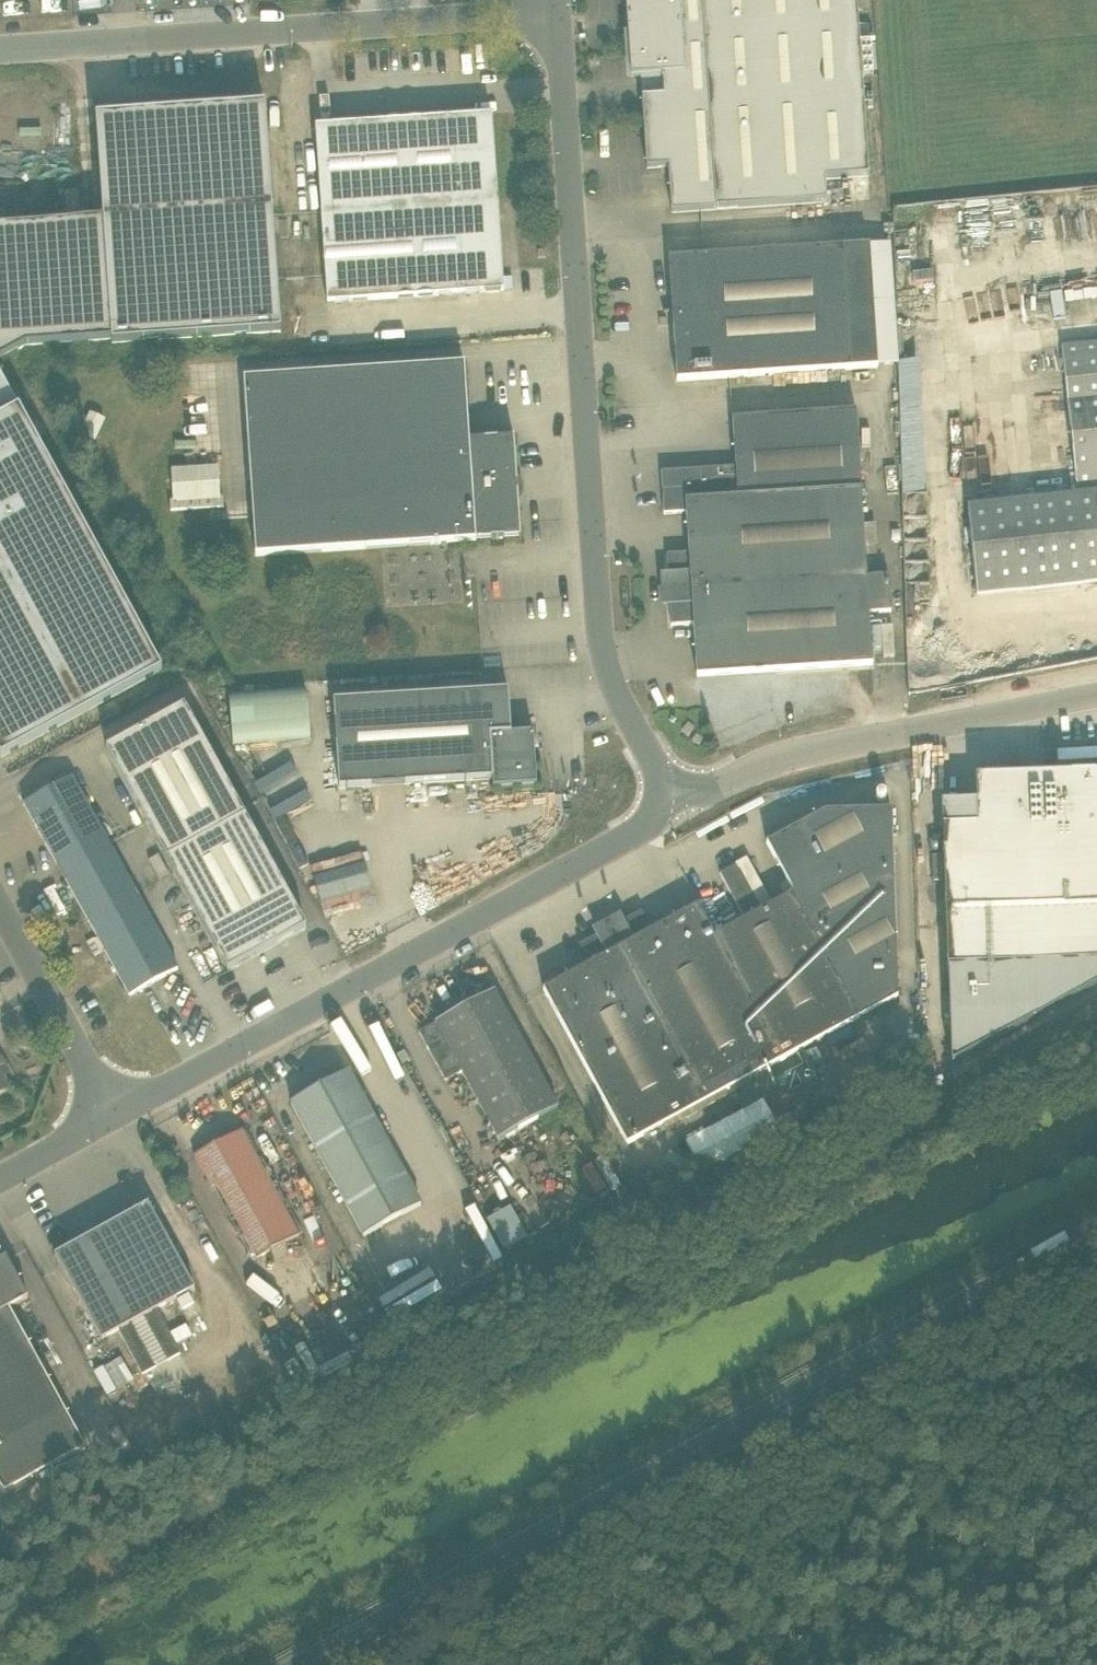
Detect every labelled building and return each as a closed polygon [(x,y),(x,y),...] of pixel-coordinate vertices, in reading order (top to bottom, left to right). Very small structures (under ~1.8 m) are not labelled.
[(631,78),(663,76),(664,97),(643,98),(647,169),(669,168),(672,214),(827,203),(825,180),(869,177),(857,0),(626,0),(631,78)] [(27,351),(112,345),(281,333),(265,106),(97,118),(104,221),(0,228),(0,365),(27,351)] [(492,115),(316,127),(328,304),(504,292),(492,115)] [(870,246),(844,248),(704,257),(704,252),(703,252),(703,257),(669,259),(673,311),(664,313),(664,314),(673,312),(677,381),(878,368),(870,246)] [(1062,347),(1077,495),(1096,493),(1096,343),(1062,347)] [(912,362),(896,363),(899,491),(915,491),(912,362)] [(256,556),(520,539),(520,540),(521,540),(514,437),(513,437),(513,439),(470,442),(465,365),(245,380),(256,556)] [(20,411),(0,375),(0,422),(20,411)] [(0,422),(0,756),(1,759),(162,672),(20,411),(0,422)] [(694,625),(697,677),(873,666),(870,614),(892,613),(889,576),(867,577),(862,490),(857,411),(733,419),(736,468),(662,472),(664,515),(687,513),(689,553),(667,555),(672,626),(694,625)] [(216,501),(215,466),(165,467),(166,502),(216,501)] [(1096,582),(1096,493),(1077,495),(1078,497),(968,509),(977,597),(1096,582)] [(512,735),(509,691),(334,702),(340,789),(493,779),(494,788),(537,786),(534,733),(512,735)] [(222,696),(225,744),(302,740),(300,692),(222,696)] [(306,929),(185,707),(106,750),(227,972),(306,929)] [(976,779),(978,827),(943,828),(951,1066),(1096,987),(1096,774),(976,779)] [(72,778),(24,804),(130,997),(179,970),(93,816),(72,778)] [(628,1145),(860,1019),(898,998),(892,810),(825,812),(767,844),(794,894),(715,937),(698,906),(652,931),(642,912),(579,946),(589,965),(544,990),(628,1145)] [(435,1024),(462,1073),(499,1141),(558,1109),(495,992),(435,1024)] [(462,1073),(435,1024),(419,1033),(445,1082),(462,1073)] [(9,1092),(2,1078),(8,1075),(0,1059),(0,1097),(9,1092)] [(291,1103),(364,1237),(422,1206),(348,1071),(291,1103)] [(299,1237),(242,1131),(214,1146),(213,1145),(194,1156),(212,1188),(217,1186),(258,1259),(299,1237)] [(148,1205),(56,1255),(55,1256),(102,1341),(195,1290),(148,1205)] [(505,1206),(483,1221),(503,1251),(525,1237),(505,1206)] [(0,1262),(0,1446),(1,1447),(0,1448),(0,1487),(3,1493),(85,1448),(9,1309),(28,1299),(6,1258),(0,1262)]
